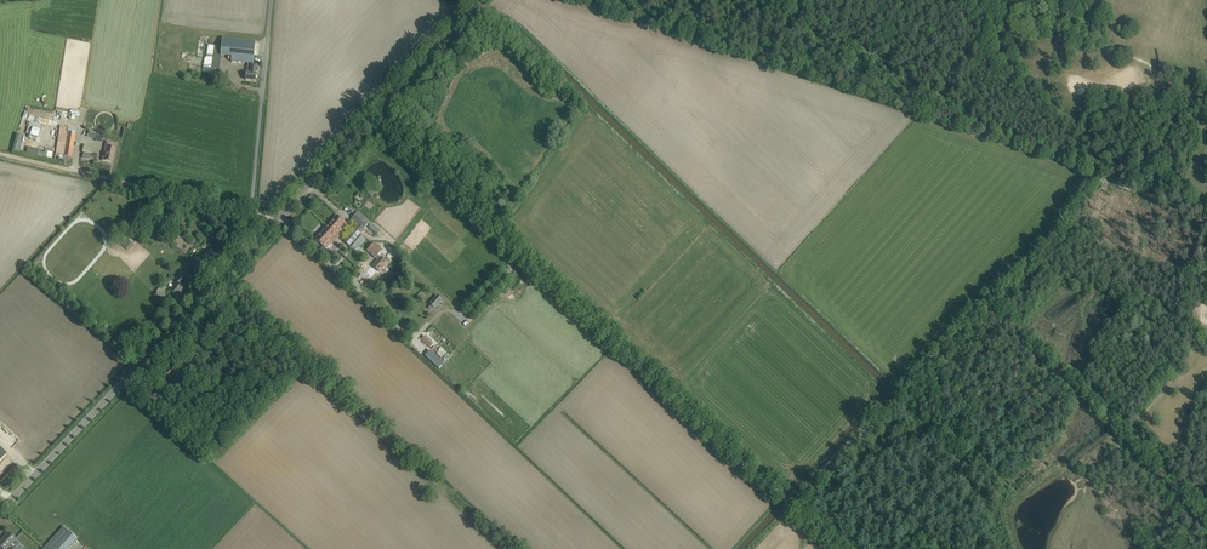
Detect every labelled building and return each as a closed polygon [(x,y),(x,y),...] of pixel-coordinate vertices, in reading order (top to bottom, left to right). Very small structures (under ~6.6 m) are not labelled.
[(257,64),(253,63),(255,42),(234,40),(232,62),(247,63),(247,64),(247,72),(246,72),(246,80),(256,81),(256,74),(258,74),(259,65),(257,65),(257,64)] [(205,58),(203,70),(212,71),(211,78),(218,79),(219,72),(221,56),(223,47),(222,47),(208,45),(206,59),(205,58)] [(27,133),(30,134),(30,136),(39,139),(43,124),(31,120),(27,133)] [(62,156),(71,158),(75,134),(67,133),(67,128),(59,127),(55,155),(63,156),(62,156)] [(21,134),(17,150),(23,151),(26,135),(21,134)] [(115,143),(106,141),(102,160),(112,163),(115,148),(114,148),(115,143)] [(85,144),(83,151),(93,154),(95,146),(85,144)] [(344,241),(349,245),(370,223),(358,212),(352,219),(358,225),(344,241)] [(338,216),(328,226),(337,234),(342,228),(346,224),(342,220),(338,216)] [(379,235),(382,231),(373,223),(369,227),(379,235)] [(328,226),(316,240),(325,249),(331,243),(330,242),(337,234),(328,226)] [(383,250),(374,243),(367,251),(378,260),(373,266),(379,272),(387,263),(378,255),(383,250)] [(177,282),(170,291),(177,296),(184,288),(182,286),(195,272),(188,266),(176,280),(177,282)] [(162,287),(156,293),(163,300),(169,293),(162,287)] [(435,307),(436,308),(445,300),(440,294),(427,305),(432,310),(435,307)] [(422,339),(431,348),(435,343),(426,335),(422,339)] [(430,352),(427,355),(435,362),(437,359),(430,352)] [(177,376),(181,373),(174,365),(165,372),(170,379),(176,374),(177,376)] [(77,539),(63,527),(43,548),(68,548),(77,539)] [(15,548),(19,543),(15,539),(8,533),(0,541),(0,546),(3,548),(17,548),(15,548)]
